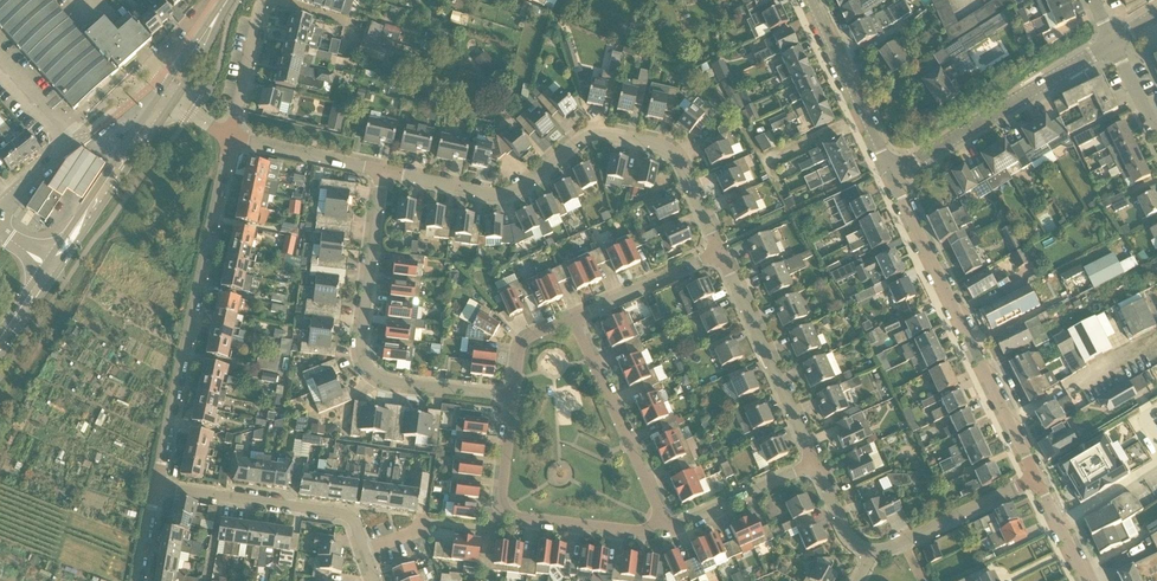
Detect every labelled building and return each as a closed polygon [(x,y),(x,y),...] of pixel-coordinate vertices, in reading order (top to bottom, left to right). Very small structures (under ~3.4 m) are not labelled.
[(84,37),(52,0),(0,0),(0,27),(43,75),(74,110),(78,106),(76,104),(76,103),(109,73),(109,74),(110,74),(112,76),(119,70),(111,61),(108,63),(98,52),(98,53),(83,37),(84,37)] [(173,16),(159,0),(147,0),(154,8),(150,12),(161,26),(169,19),(169,20),(173,16)] [(341,14),(341,13),(348,15),(353,0),(352,0),(297,0),(341,14)] [(747,12),(762,5),(773,0),(741,0),(745,7),(747,12)] [(862,0),(837,0),(841,10),(859,2),(862,0)] [(841,10),(848,24),(866,16),(865,15),(892,0),(862,0),(859,2),(841,10)] [(887,11),(887,10),(877,16),(877,18),(851,29),(859,47),(878,37),(885,34),(883,29),(893,25),(911,12),(916,20),(928,12),(923,4),(921,0),(904,0),(887,11)] [(951,6),(948,0),(946,0),(935,5),(937,12),(951,6)] [(1003,13),(1015,6),(1012,0),(999,0),(996,0),(990,4),(998,16),(1002,13),(1003,14),(1003,13)] [(1046,16),(1071,5),(1068,0),(1045,0),(1040,2),(1046,16)] [(992,20),(998,16),(990,4),(985,7),(992,20)] [(150,12),(149,13),(142,5),(136,10),(129,16),(137,25),(139,23),(151,37),(163,27),(161,26),(150,12)] [(761,36),(769,32),(787,24),(780,7),(777,9),(775,5),(764,10),(762,5),(747,12),(752,21),(753,20),(761,36)] [(1077,20),(1071,5),(1046,16),(1045,17),(1051,31),(1058,28),(1077,20)] [(940,17),(953,12),(951,6),(937,12),(940,17)] [(987,23),(992,20),(985,7),(979,11),(987,23)] [(981,27),(987,23),(979,11),(973,14),(981,27)] [(940,17),(942,24),(956,18),(953,12),(940,17)] [(973,32),(959,41),(960,43),(966,51),(967,51),(968,53),(988,39),(991,38),(998,33),(1010,25),(1003,13),(1003,14),(1002,13),(998,16),(992,20),(987,23),(981,27),(973,32)] [(973,14),(966,19),(973,32),(981,27),(973,14)] [(136,55),(147,46),(152,41),(137,25),(129,16),(128,15),(123,19),(112,29),(104,20),(84,37),(83,37),(98,53),(98,52),(108,63),(111,61),(119,70),(136,55)] [(289,30),(321,38),(323,31),(310,28),(312,20),(292,15),(289,30)] [(956,18),(942,24),(945,30),(959,24),(956,18)] [(973,32),(966,19),(959,24),(945,30),(952,46),(959,41),(973,32)] [(385,25),(384,28),(368,23),(364,34),(380,39),(397,44),(401,29),(385,25)] [(318,52),(321,38),(289,30),(285,44),(318,52)] [(790,30),(780,35),(773,37),(776,46),(754,56),(758,64),(766,61),(766,60),(798,46),(790,30)] [(428,31),(426,39),(433,41),(435,33),(428,31)] [(998,33),(991,38),(994,43),(1001,39),(998,33)] [(397,44),(380,39),(364,34),(361,44),(377,49),(386,52),(394,54),(397,44)] [(1035,53),(1048,45),(1041,35),(1029,43),(1035,53)] [(897,43),(881,54),(895,74),(910,63),(897,43)] [(976,66),(968,53),(967,51),(966,51),(960,43),(947,52),(952,62),(934,74),(935,76),(925,82),(941,107),(960,95),(957,90),(961,87),(955,79),(976,66)] [(316,59),(318,52),(285,44),(284,50),(281,53),(282,57),(282,59),(310,66),(312,58),(316,59)] [(386,52),(377,49),(361,44),(358,55),(369,58),(378,61),(382,63),(386,52)] [(565,51),(570,70),(579,67),(573,49),(565,51)] [(779,75),(805,62),(799,49),(788,54),(781,57),(785,65),(776,69),(779,75)] [(699,51),(692,53),(695,62),(702,60),(699,51)] [(488,79),(499,70),(486,52),(475,61),(488,79)] [(376,68),(378,61),(369,58),(367,65),(376,68)] [(309,70),(310,66),(282,59),(278,72),(324,83),(332,85),(334,76),(324,73),(309,70)] [(724,60),(712,66),(719,81),(731,76),(724,60)] [(794,85),(812,76),(805,62),(779,75),(782,82),(791,78),(794,85)] [(707,63),(700,66),(703,73),(710,70),(707,63)] [(923,68),(927,76),(934,72),(930,64),(923,68)] [(633,81),(633,82),(625,80),(623,88),(622,87),(617,111),(633,114),(635,103),(643,104),(650,72),(641,70),(638,82),(633,81)] [(322,91),(324,83),(278,72),(275,85),(295,90),(297,86),(313,90),(322,91)] [(605,96),(613,98),(618,75),(603,72),(601,83),(592,81),(587,104),(603,107),(605,96)] [(697,75),(683,72),(680,84),(694,88),(697,75)] [(801,99),(819,91),(812,76),(794,85),(798,93),(789,97),(792,104),(801,100),(801,99)] [(418,91),(427,93),(428,94),(426,106),(434,109),(436,97),(433,96),(436,82),(416,77),(415,81),(418,82),(417,90),(418,91)] [(721,84),(729,98),(737,94),(741,91),(733,77),(721,84)] [(1084,119),(1065,128),(1069,135),(1119,109),(1108,88),(1104,81),(1098,82),(1098,81),(1087,86),(1063,97),(1064,99),(1066,105),(1069,110),(1078,105),(1084,119)] [(270,87),(268,93),(263,92),(259,109),(278,114),(280,104),(291,106),(294,92),(270,87)] [(665,109),(673,111),(677,91),(663,87),(661,96),(652,94),(647,117),(663,121),(665,109)] [(362,110),(366,92),(358,90),(356,98),(358,98),(355,108),(362,110)] [(554,96),(550,91),(549,90),(541,96),(536,90),(532,93),(539,101),(551,115),(557,110),(564,119),(576,108),(561,90),(554,96)] [(427,93),(418,91),(415,104),(424,107),(427,93)] [(805,115),(825,105),(819,91),(801,99),(801,100),(804,107),(796,112),(787,116),(785,113),(769,121),(773,130),(799,118),(805,115)] [(738,98),(737,94),(729,98),(737,112),(744,108),(738,98)] [(697,125),(703,130),(716,114),(704,104),(699,111),(685,99),(678,107),(686,113),(677,124),(689,134),(697,125)] [(1054,104),(1057,109),(1066,105),(1064,99),(1054,104)] [(333,104),(328,129),(341,132),(346,107),(333,104)] [(829,113),(825,105),(805,115),(808,122),(806,123),(806,124),(796,128),(800,136),(814,129),(815,129),(833,121),(832,120),(833,118),(831,114),(829,113)] [(1066,105),(1057,109),(1060,115),(1065,112),(1069,110),(1066,105)] [(527,111),(520,117),(516,113),(512,116),(516,121),(528,135),(534,130),(542,138),(554,128),(538,110),(531,116),(527,111)] [(745,126),(752,123),(746,111),(739,114),(745,126)] [(21,136),(18,131),(13,135),(0,118),(0,136),(0,137),(0,138),(8,147),(9,147),(22,162),(38,149),(39,149),(26,132),(21,136)] [(1065,128),(1061,118),(1051,124),(1047,118),(1035,125),(1050,149),(1069,137),(1069,135),(1065,128)] [(380,142),(385,143),(393,145),(397,123),(382,119),(381,122),(369,119),(364,142),(379,145),(380,142)] [(711,167),(743,153),(739,144),(735,146),(729,133),(739,129),(732,119),(717,130),(718,131),(719,130),(721,136),(712,140),(715,147),(705,152),(711,167)] [(1108,132),(1115,145),(1132,137),(1126,123),(1108,132)] [(1052,152),(1050,149),(1035,125),(1024,132),(1028,138),(1019,143),(1032,165),(1052,152)] [(417,150),(421,151),(429,153),(434,131),(418,127),(417,130),(405,127),(400,150),(416,153),(417,150)] [(511,149),(513,151),(519,158),(531,148),(515,130),(509,135),(505,131),(496,138),(497,140),(502,157),(511,149)] [(1075,139),(1080,148),(1097,139),(1092,130),(1075,139)] [(453,158),(458,159),(457,159),(465,161),(470,139),(455,135),(454,138),(442,135),(437,158),(452,161),(453,158)] [(772,148),(763,135),(755,139),(763,153),(772,148)] [(1138,150),(1132,137),(1115,145),(1119,153),(1105,160),(1100,162),(1102,168),(1107,165),(1138,150)] [(0,138),(0,158),(10,171),(22,162),(9,147),(8,147),(0,138)] [(499,160),(502,157),(497,140),(487,138),(485,144),(477,142),(472,166),(487,169),(490,158),(499,160)] [(829,158),(846,150),(844,146),(845,144),(843,140),(841,140),(841,138),(823,147),(825,153),(798,166),(801,173),(829,159),(829,158)] [(1032,165),(1019,143),(1010,149),(1006,142),(995,149),(1007,170),(1018,163),(1023,170),(1032,165)] [(996,177),(1007,170),(995,149),(983,156),(987,163),(978,168),(987,182),(995,176),(996,177)] [(807,185),(853,164),(850,159),(850,155),(847,152),(846,150),(829,158),(829,159),(832,165),(804,177),(807,185)] [(1107,165),(1110,171),(1118,167),(1121,174),(1128,171),(1145,163),(1138,150),(1107,165)] [(629,187),(633,171),(625,169),(627,160),(621,159),(620,157),(616,156),(614,157),(612,157),(607,178),(623,181),(622,186),(629,187)] [(728,174),(725,175),(717,179),(723,194),(745,184),(742,176),(750,172),(743,159),(724,167),(728,174)] [(278,174),(271,173),(272,166),(249,161),(245,176),(279,184),(276,183),(278,174)] [(643,190),(644,186),(653,188),(658,167),(656,167),(655,165),(651,164),(649,165),(642,163),(640,173),(633,171),(629,187),(638,189),(643,190)] [(1151,176),(1145,163),(1128,171),(1134,185),(1151,176)] [(838,179),(841,185),(848,182),(859,177),(858,176),(859,174),(857,170),(855,169),(853,164),(807,185),(810,192),(838,179)] [(577,198),(584,195),(582,191),(596,184),(588,165),(584,167),(582,166),(578,168),(577,170),(573,172),(577,180),(570,183),(577,198)] [(987,182),(978,168),(970,173),(966,167),(954,174),(966,195),(972,191),(977,196),(981,198),(992,191),(987,182)] [(302,188),(303,188),(305,178),(294,175),(292,185),(291,185),(291,186),(302,188)] [(276,198),(279,184),(245,176),(245,177),(243,181),(243,185),(244,185),(242,190),(276,198)] [(319,202),(348,206),(349,197),(355,198),(357,185),(321,180),(320,190),(319,202)] [(567,214),(564,207),(578,200),(577,198),(570,183),(569,181),(565,183),(563,182),(559,184),(559,186),(555,188),(558,196),(552,199),(560,216),(560,218),(567,214)] [(54,190),(49,187),(44,183),(27,208),(37,216),(38,215),(46,221),(63,196),(54,191),(54,190)] [(833,201),(845,227),(875,212),(868,197),(862,200),(855,187),(823,202),(824,205),(827,204),(826,201),(830,199),(831,202),(833,201)] [(754,188),(735,196),(738,203),(729,207),(736,222),(758,212),(754,204),(760,201),(754,188)] [(276,198),(242,190),(241,196),(238,199),(239,204),(240,204),(239,204),(266,210),(268,203),(272,204),(274,197),(276,198)] [(1139,201),(1147,219),(1156,214),(1156,196),(1155,193),(1139,201)] [(1113,205),(1126,199),(1123,194),(1103,204),(1105,209),(1113,205)] [(640,209),(646,206),(650,216),(656,214),(659,222),(679,213),(678,211),(679,209),(677,205),(675,205),(672,198),(663,202),(660,195),(644,202),(644,203),(639,205),(640,209)] [(560,216),(552,199),(551,197),(547,199),(545,198),(541,200),(540,202),(536,204),(540,212),(533,215),(539,228),(544,238),(553,233),(548,222),(560,216)] [(1113,205),(1116,213),(1130,207),(1126,199),(1113,205)] [(289,213),(300,215),(302,202),(291,200),(289,213)] [(402,201),(400,201),(397,222),(406,223),(405,232),(420,234),(422,213),(415,212),(416,203),(409,202),(408,200),(403,200),(402,201)] [(1099,207),(1095,201),(1088,206),(1092,212),(1099,207)] [(347,214),(348,206),(319,202),(316,224),(351,228),(353,215),(347,214)] [(266,211),(266,210),(239,204),(236,220),(259,225),(265,226),(269,211),(266,211)] [(431,208),(429,207),(426,229),(435,230),(434,238),(449,240),(451,220),(444,219),(445,209),(438,209),(437,207),(433,206),(431,208)] [(962,216),(967,214),(963,206),(959,209),(960,211),(951,215),(948,211),(930,220),(930,219),(929,220),(935,232),(963,219),(962,216)] [(931,219),(940,215),(936,208),(927,212),(931,219)] [(539,228),(533,215),(530,209),(527,211),(524,210),(521,212),(520,214),(516,216),(520,224),(511,226),(515,244),(515,246),(534,237),(532,232),(539,228)] [(454,243),(470,245),(478,246),(480,226),(473,225),(474,216),(467,215),(466,213),(461,213),(460,214),(458,214),(454,243)] [(964,227),(972,224),(967,214),(962,216),(963,219),(935,232),(941,245),(949,241),(952,248),(968,239),(964,232),(966,231),(964,227)] [(849,246),(850,245),(883,229),(877,215),(858,224),(861,231),(845,238),(849,246)] [(515,244),(511,226),(502,228),(502,218),(495,218),(494,216),(490,216),(488,218),(486,218),(486,246),(502,247),(502,244),(515,244)] [(672,248),(679,245),(691,240),(690,238),(691,236),(689,232),(687,231),(684,225),(676,229),(672,222),(657,229),(638,238),(642,247),(660,239),(662,243),(661,244),(665,254),(673,251),(672,248)] [(298,227),(283,223),(281,232),(297,235),(298,227)] [(350,241),(351,228),(316,224),(315,233),(322,234),(321,246),(342,249),(344,240),(350,241)] [(638,238),(636,233),(632,224),(626,227),(630,236),(616,242),(618,247),(619,247),(628,268),(640,263),(634,250),(642,247),(638,238)] [(1127,225),(1120,229),(1124,236),(1131,232),(1127,225)] [(1013,251),(1022,246),(1011,227),(1003,231),(1013,251)] [(231,244),(251,249),(253,241),(256,242),(258,233),(235,228),(231,244)] [(844,257),(852,253),(868,245),(871,252),(890,243),(883,229),(850,245),(849,246),(841,250),(844,257)] [(769,232),(748,242),(753,252),(750,253),(756,265),(779,255),(769,232)] [(978,236),(972,239),(976,247),(982,244),(978,236)] [(966,277),(983,268),(968,239),(952,248),(966,277)] [(250,255),(251,249),(231,244),(228,248),(229,252),(228,258),(255,264),(256,257),(250,255)] [(619,247),(618,247),(613,250),(610,244),(597,250),(603,264),(610,261),(616,274),(628,268),(619,247)] [(294,248),(283,246),(281,254),(292,257),(294,248)] [(321,246),(313,246),(311,267),(346,271),(347,258),(341,257),(342,249),(321,246)] [(1031,263),(1024,249),(1012,256),(1019,269),(1031,263)] [(597,250),(593,252),(577,259),(589,286),(601,280),(596,267),(603,264),(597,250)] [(793,285),(789,276),(805,269),(802,261),(813,257),(810,251),(783,263),(762,273),(767,283),(764,284),(769,296),(793,285)] [(895,277),(904,273),(903,273),(907,271),(897,251),(894,252),(885,255),(845,274),(842,269),(830,275),(834,281),(840,290),(844,288),(860,280),(861,283),(871,279),(875,286),(875,287),(895,277)] [(509,263),(517,261),(515,254),(511,255),(509,259),(509,263)] [(1114,255),(1085,269),(1095,288),(1124,274),(1114,255)] [(422,278),(423,265),(424,257),(409,256),(408,263),(395,262),(393,275),(407,277),(416,278),(422,278)] [(253,270),(255,264),(228,258),(227,263),(226,263),(224,267),(224,271),(225,271),(225,272),(245,276),(247,269),(253,270)] [(577,291),(589,286),(577,259),(558,268),(564,281),(571,278),(577,291)] [(830,275),(842,269),(839,262),(826,269),(830,275)] [(1081,266),(1063,275),(1066,282),(1085,272),(1081,266)] [(345,284),(346,271),(311,267),(310,276),(317,277),(315,289),(337,292),(338,283),(345,284)] [(557,285),(564,281),(558,268),(550,271),(553,276),(541,282),(550,303),(562,297),(557,285)] [(996,287),(998,285),(1001,290),(1012,284),(1005,274),(994,281),(988,271),(987,272),(986,271),(964,285),(974,300),(996,287)] [(253,278),(245,276),(225,272),(222,287),(250,293),(253,278)] [(524,283),(519,285),(524,296),(525,299),(532,296),(538,308),(550,303),(541,282),(539,276),(524,283)] [(1073,283),(1079,293),(1090,286),(1083,276),(1073,283)] [(422,278),(416,278),(407,277),(406,285),(392,283),(390,296),(404,298),(419,300),(422,278)] [(899,284),(895,277),(875,287),(875,286),(872,288),(875,295),(889,289),(896,305),(905,301),(906,302),(915,297),(907,280),(899,284)] [(688,316),(697,312),(714,304),(711,297),(714,296),(707,280),(687,289),(693,304),(684,308),(688,316)] [(287,294),(289,284),(278,282),(276,294),(273,294),(272,300),(286,304),(288,295),(287,294)] [(517,299),(524,296),(519,285),(518,282),(498,291),(500,295),(503,301),(510,317),(522,312),(517,299)] [(1030,286),(982,311),(992,331),(1041,306),(1030,286)] [(336,300),(337,292),(315,289),(314,301),(307,300),(306,310),(341,314),(342,301),(336,300)] [(1156,327),(1144,300),(1140,293),(1118,305),(1121,311),(1129,327),(1124,330),(1129,340),(1156,327)] [(797,294),(776,303),(780,314),(778,315),(783,327),(807,316),(797,294)] [(216,311),(237,316),(238,308),(241,309),(243,300),(220,295),(216,311)] [(500,295),(494,297),(497,304),(503,301),(500,295)] [(417,321),(418,308),(419,300),(404,298),(403,306),(389,304),(388,318),(402,319),(411,320),(417,321)] [(714,304),(697,312),(700,318),(700,319),(707,335),(728,326),(720,309),(717,311),(714,304)] [(287,308),(273,305),(271,312),(286,315),(287,308)] [(483,341),(484,333),(493,338),(499,326),(487,319),(491,312),(479,305),(467,323),(465,339),(469,339),(483,341)] [(663,319),(657,305),(649,308),(655,322),(663,319)] [(339,327),(341,314),(306,310),(305,319),(312,320),(310,332),(332,335),(333,326),(339,327)] [(237,316),(216,311),(214,315),(214,319),(213,325),(240,331),(242,323),(235,322),(237,316)] [(666,325),(674,321),(670,312),(668,313),(662,316),(666,325)] [(607,337),(633,325),(628,313),(601,325),(607,337)] [(898,346),(903,343),(930,330),(923,315),(905,324),(908,330),(894,337),(898,346)] [(1067,332),(1077,349),(1085,363),(1113,349),(1096,317),(1067,332)] [(828,318),(821,321),(824,327),(831,323),(828,318)] [(1049,342),(1043,329),(1037,318),(997,339),(1005,355),(1006,355),(1032,342),(1036,348),(1049,342)] [(417,321),(411,320),(402,319),(401,327),(387,325),(385,339),(399,340),(414,342),(417,321)] [(901,328),(897,320),(883,326),(886,334),(901,328)] [(239,337),(240,331),(213,325),(212,330),(210,334),(210,338),(210,339),(231,344),(232,336),(239,337)] [(642,344),(633,325),(607,337),(612,349),(625,343),(628,351),(642,344)] [(822,335),(817,338),(811,325),(790,334),(794,345),(792,346),(797,357),(821,347),(820,346),(826,343),(822,335)] [(286,332),(275,330),(273,338),(284,340),(286,332)] [(876,331),(866,335),(871,346),(880,341),(876,331)] [(331,343),(332,335),(310,332),(309,344),(302,343),(300,353),(336,357),(337,344),(331,343)] [(1054,339),(1063,356),(1077,349),(1067,332),(1054,339)] [(912,360),(938,347),(932,334),(914,342),(917,349),(903,356),(906,362),(906,363),(912,360)] [(729,336),(707,346),(714,361),(718,359),(722,367),(742,358),(735,342),(732,344),(729,336)] [(229,350),(231,344),(210,339),(207,354),(230,359),(232,350),(229,350)] [(472,361),(495,364),(497,351),(483,349),(484,341),(483,341),(469,339),(467,354),(473,355),(472,361)] [(413,350),(414,342),(399,340),(398,348),(384,346),(383,360),(406,363),(407,349),(413,350)] [(624,376),(645,366),(640,354),(645,352),(642,344),(628,351),(631,358),(619,364),(624,376)] [(922,372),(927,370),(934,367),(945,362),(938,347),(912,360),(906,363),(906,362),(903,364),(906,370),(913,367),(918,365),(922,372)] [(1087,367),(1085,363),(1077,349),(1063,356),(1073,374),(1087,367)] [(258,357),(256,369),(277,373),(281,354),(276,353),(274,360),(258,357)] [(1042,377),(1039,372),(1047,368),(1039,353),(1030,354),(1011,364),(1022,387),(1038,378),(1039,379),(1042,377)] [(835,378),(834,377),(841,374),(832,354),(825,357),(825,356),(803,365),(808,375),(805,376),(811,388),(835,378)] [(438,371),(446,372),(447,372),(449,357),(440,356),(438,371)] [(311,394),(338,383),(335,375),(340,373),(335,360),(302,373),(306,382),(311,394)] [(885,372),(890,370),(887,363),(885,364),(883,360),(878,362),(883,373),(885,372)] [(493,377),(495,364),(472,361),(470,375),(493,377)] [(201,379),(222,383),(224,376),(227,377),(228,367),(205,363),(202,378),(201,378),(201,379)] [(928,373),(939,394),(956,386),(950,372),(951,371),(949,365),(947,366),(946,365),(928,373)] [(665,374),(657,378),(653,370),(648,372),(645,366),(624,376),(629,388),(642,382),(645,389),(659,383),(667,379),(665,374)] [(738,399),(758,390),(751,374),(748,375),(745,368),(728,376),(731,383),(738,399)] [(847,382),(854,379),(850,372),(844,374),(847,382)] [(278,376),(264,374),(262,381),(276,384),(278,376)] [(1040,399),(1045,397),(1043,393),(1047,391),(1046,390),(1051,387),(1045,375),(1042,377),(1039,379),(1038,378),(1022,387),(1031,404),(1040,399)] [(221,390),(222,383),(201,379),(199,382),(200,386),(200,387),(199,392),(226,399),(227,391),(221,390)] [(1137,392),(1131,381),(1098,400),(1102,407),(1106,405),(1110,412),(1139,396),(1137,392)] [(817,396),(822,406),(819,407),(825,419),(848,408),(842,394),(850,390),(847,382),(817,396)] [(311,394),(315,405),(319,414),(352,401),(347,389),(341,391),(338,383),(311,394)] [(665,391),(662,391),(659,383),(645,389),(649,397),(636,402),(641,415),(662,405),(667,403),(667,402),(669,399),(665,391)] [(277,386),(275,395),(283,397),(284,388),(277,386)] [(224,405),(226,399),(199,392),(198,398),(197,397),(195,401),(195,406),(196,406),(217,411),(218,404),(224,405)] [(935,422),(939,420),(967,408),(959,392),(941,401),(944,407),(931,413),(935,422)] [(272,404),(281,406),(283,397),(275,395),(274,395),(272,404)] [(924,409),(939,402),(936,396),(935,396),(928,400),(921,403),(924,409)] [(1067,420),(1065,417),(1065,416),(1076,409),(1068,396),(1057,403),(1057,402),(1036,415),(1037,416),(1043,425),(1043,428),(1046,430),(1046,431),(1047,432),(1067,420)] [(373,432),(376,410),(367,409),(368,403),(355,401),(350,437),(360,438),(361,431),(373,432)] [(747,421),(753,432),(773,422),(766,406),(763,408),(759,401),(733,412),(739,425),(747,421)] [(394,442),(398,407),(385,405),(384,411),(376,410),(373,432),(385,434),(384,441),(394,442)] [(677,422),(674,417),(673,415),(668,417),(662,405),(641,415),(647,427),(660,421),(663,428),(677,422)] [(215,417),(217,411),(196,406),(193,422),(216,427),(218,418),(215,417)] [(416,437),(419,415),(410,414),(411,408),(398,407),(394,442),(403,443),(404,436),(416,437)] [(441,412),(428,410),(427,416),(419,415),(416,437),(428,439),(427,446),(437,447),(441,412)] [(475,412),(461,411),(460,410),(459,418),(458,418),(456,431),(458,432),(463,432),(472,433),(472,434),(486,435),(488,422),(474,420),(475,412)] [(714,410),(707,413),(710,421),(718,417),(714,410)] [(941,438),(946,436),(947,439),(975,426),(968,411),(957,416),(950,419),(953,426),(943,430),(943,431),(938,433),(941,438)] [(274,422),(276,414),(269,412),(267,420),(274,422)] [(847,412),(841,415),(843,421),(850,418),(847,412)] [(836,424),(841,435),(837,437),(843,449),(865,439),(858,424),(865,421),(862,413),(850,418),(843,421),(836,424)] [(306,419),(298,418),(296,431),(304,433),(306,419)] [(913,433),(920,430),(915,421),(909,424),(913,433)] [(678,426),(677,422),(663,428),(666,436),(653,441),(659,453),(685,442),(678,426)] [(1118,434),(1130,428),(1127,422),(1115,428),(1118,434)] [(277,423),(269,425),(268,431),(273,431),(272,437),(280,439),(281,433),(282,433),(283,424),(277,423)] [(1040,446),(1048,461),(1079,444),(1068,423),(1053,431),(1054,435),(1047,439),(1048,441),(1040,446)] [(324,436),(326,427),(312,425),(310,433),(324,436)] [(332,438),(341,431),(335,425),(327,432),(332,438)] [(983,443),(980,436),(982,436),(979,431),(977,430),(977,429),(966,434),(958,438),(961,444),(948,450),(952,458),(983,443)] [(214,443),(212,443),(214,435),(191,430),(187,445),(208,449),(213,451),(214,443)] [(253,440),(262,441),(264,430),(254,432),(253,440)] [(471,441),(472,434),(472,433),(463,432),(458,432),(455,453),(470,454),(470,455),(484,456),(485,443),(471,441)] [(767,464),(788,455),(780,439),(777,440),(774,433),(750,444),(754,455),(762,451),(767,464)] [(225,443),(231,444),(233,435),(227,434),(225,443)] [(243,435),(235,438),(234,444),(242,445),(243,435)] [(1062,465),(1059,466),(1064,476),(1067,474),(1079,493),(1076,495),(1081,505),(1097,495),(1115,484),(1128,477),(1127,475),(1130,473),(1125,464),(1122,466),(1110,447),(1113,445),(1107,435),(1061,463),(1062,465)] [(303,442),(301,457),(308,458),(310,445),(321,446),(322,438),(303,436),(302,442),(303,442)] [(875,436),(868,439),(870,444),(878,441),(875,436)] [(276,466),(274,487),(287,489),(288,485),(291,485),(294,462),(293,461),(294,456),(301,457),(303,442),(302,442),(295,441),(293,454),(287,453),(286,461),(285,461),(284,467),(276,466)] [(680,467),(694,461),(685,442),(659,453),(664,466),(677,460),(680,467)] [(965,462),(969,461),(972,467),(991,458),(990,457),(991,455),(988,450),(987,451),(983,443),(952,458),(956,467),(965,462)] [(339,462),(337,461),(339,445),(335,444),(333,460),(327,499),(341,501),(345,475),(338,473),(339,462)] [(213,451),(208,449),(187,445),(186,452),(186,451),(183,455),(184,459),(205,463),(206,457),(212,459),(214,451),(213,451)] [(231,477),(234,477),(233,481),(246,483),(248,462),(242,461),(243,455),(244,447),(236,446),(235,453),(234,453),(231,477)] [(874,470),(868,457),(868,456),(873,454),(869,446),(846,456),(851,467),(847,469),(853,481),(875,472),(874,470)] [(365,448),(358,447),(356,456),(364,457),(364,455),(365,448)] [(364,455),(373,456),(374,449),(365,448),(364,455)] [(263,458),(264,458),(264,454),(251,453),(250,462),(248,462),(246,483),(249,483),(249,485),(253,485),(254,484),(259,485),(263,458)] [(469,462),(470,455),(470,454),(455,453),(452,474),(467,476),(481,478),(483,464),(469,462)] [(271,459),(264,458),(263,458),(259,485),(260,485),(259,487),(261,487),(261,485),(267,486),(267,487),(271,488),(272,487),(274,487),(276,466),(270,465),(271,459)] [(205,464),(205,463),(184,459),(181,476),(204,481),(206,472),(207,472),(209,465),(205,464)] [(333,460),(333,461),(327,460),(326,472),(318,470),(317,476),(316,476),(313,497),(327,499),(333,460)] [(676,492),(698,483),(692,471),(697,468),(694,461),(680,467),(684,474),(671,480),(676,492)] [(726,479),(734,476),(728,462),(720,466),(726,479)] [(968,494),(1000,479),(997,472),(998,471),(996,465),(994,466),(993,464),(974,473),(978,480),(975,482),(973,481),(964,485),(967,490),(960,493),(962,497),(968,494)] [(313,497),(316,476),(308,475),(310,465),(304,465),(299,495),(313,497)] [(360,504),(373,506),(374,506),(377,485),(378,485),(379,469),(371,468),(371,466),(366,465),(365,474),(360,504)] [(360,473),(354,472),(354,475),(348,474),(349,466),(347,466),(345,475),(341,501),(356,503),(360,473)] [(226,485),(228,471),(220,468),(218,484),(226,485)] [(397,488),(399,479),(400,470),(399,469),(394,468),(394,470),(393,478),(388,508),(402,510),(405,489),(397,488)] [(374,506),(388,508),(393,478),(394,470),(388,469),(385,486),(378,485),(377,485),(374,506)] [(402,510),(403,510),(417,512),(420,492),(427,493),(429,476),(416,474),(414,491),(405,489),(402,510)] [(466,483),(467,476),(452,474),(450,495),(465,497),(478,499),(480,485),(466,483)] [(886,475),(892,488),(893,489),(911,484),(907,475),(886,475)] [(682,504),(703,495),(710,492),(704,480),(698,483),(676,492),(682,504)] [(882,492),(886,500),(881,502),(880,498),(864,506),(873,528),(886,522),(884,518),(902,510),(893,489),(892,488),(882,492)] [(464,505),(465,497),(450,495),(449,503),(455,504),(453,517),(476,520),(477,506),(464,505)] [(1123,524),(1144,510),(1137,499),(1136,498),(1135,496),(1133,495),(1131,495),(1129,495),(1127,495),(1125,495),(1123,496),(1089,518),(1090,518),(1093,523),(1087,526),(1093,538),(1123,524)] [(796,528),(813,520),(810,513),(813,512),(806,496),(785,505),(793,521),(782,526),(785,533),(788,531),(788,532),(795,529),(794,528),(796,528)] [(196,514),(198,504),(178,500),(175,502),(172,515),(194,519),(199,520),(201,520),(206,522),(214,524),(217,508),(209,507),(207,516),(200,515),(196,514)] [(1019,520),(1018,518),(1012,505),(980,520),(981,521),(984,529),(990,526),(993,533),(1019,520)] [(199,529),(201,520),(199,520),(194,519),(172,515),(169,528),(189,532),(190,527),(195,528),(199,529)] [(742,522),(754,548),(774,539),(768,526),(760,529),(755,516),(742,522)] [(813,520),(796,528),(799,534),(799,535),(806,551),(827,542),(819,526),(816,527),(813,520)] [(232,556),(237,523),(222,521),(219,541),(225,542),(223,555),(232,556)] [(754,548),(742,522),(730,527),(736,540),(729,543),(735,557),(742,554),(743,555),(754,550),(754,548)] [(1147,528),(1152,538),(1156,534),(1156,522),(1147,528)] [(247,546),(250,525),(237,523),(232,556),(238,557),(240,545),(247,546)] [(1021,523),(1001,531),(1002,532),(990,537),(996,549),(1007,544),(1008,546),(1028,537),(1021,523)] [(1095,542),(1101,555),(1131,541),(1123,524),(1093,538),(1095,537),(1097,541),(1095,542)] [(259,568),(265,527),(250,525),(247,546),(253,547),(251,559),(255,560),(254,564),(250,563),(249,572),(257,573),(258,568),(259,568)] [(275,550),(278,529),(265,527),(259,568),(265,569),(266,561),(268,549),(275,550)] [(169,528),(165,528),(163,543),(199,550),(200,544),(189,542),(190,532),(189,532),(169,528)] [(292,568),(292,565),(294,552),(289,551),(292,531),(278,529),(275,550),(281,551),(279,563),(279,566),(292,568)] [(318,557),(322,558),(322,557),(339,560),(342,547),(333,546),(334,537),(316,534),(313,548),(320,549),(318,557)] [(735,557),(729,543),(721,546),(716,534),(703,539),(716,567),(716,568),(728,562),(727,560),(735,557)] [(1152,538),(1146,541),(1148,546),(1154,543),(1156,549),(1156,534),(1152,538)] [(464,562),(467,539),(454,537),(452,551),(444,550),(445,544),(435,543),(433,558),(464,562)] [(485,570),(487,555),(479,554),(481,541),(467,539),(464,562),(463,567),(485,570)] [(716,567),(703,539),(691,545),(697,557),(690,561),(698,579),(699,580),(708,580),(704,572),(716,567)] [(506,573),(510,544),(496,542),(495,556),(487,555),(485,570),(506,573)] [(179,561),(180,553),(189,555),(198,557),(199,550),(163,543),(160,557),(179,561)] [(550,567),(553,545),(539,543),(537,561),(529,561),(527,575),(535,576),(536,574),(548,575),(550,567)] [(527,575),(529,561),(521,560),(523,546),(510,544),(506,573),(527,575)] [(570,576),(572,561),(564,560),(566,546),(553,545),(550,567),(557,568),(564,578),(569,579),(570,576)] [(943,558),(937,546),(936,545),(923,551),(930,565),(943,558)] [(592,573),(595,550),(582,548),(580,562),(572,561),(570,576),(578,577),(579,571),(592,573)] [(612,580),(614,566),(606,565),(608,551),(595,550),(592,573),(599,573),(598,579),(612,580)] [(690,561),(683,564),(677,551),(665,557),(675,580),(681,580),(689,578),(690,580),(693,580),(698,579),(690,561)] [(981,557),(984,564),(996,558),(993,551),(981,557)] [(636,561),(637,555),(624,553),(622,567),(614,566),(612,580),(634,580),(635,569),(636,561)] [(1118,574),(1121,580),(1156,580),(1156,555),(1118,574)] [(663,577),(656,576),(658,558),(645,556),(644,562),(636,561),(635,569),(634,580),(663,580),(663,577)] [(183,569),(184,562),(179,561),(160,557),(158,572),(186,577),(187,571),(183,569)] [(222,557),(221,565),(229,566),(230,558),(222,557)] [(343,560),(339,560),(322,557),(322,558),(320,570),(314,569),(312,577),(316,578),(328,580),(329,572),(341,574),(343,560)] [(829,571),(833,565),(833,559),(818,559),(818,565),(810,580),(806,578),(804,580),(834,580),(837,576),(829,571)] [(424,570),(417,572),(414,563),(393,570),(397,580),(409,580),(425,575),(424,570)] [(777,571),(784,574),(787,568),(780,564),(777,571)] [(186,577),(158,572),(156,580),(198,580),(199,579),(186,577)] [(740,573),(731,577),(733,580),(743,580),(740,573)]
